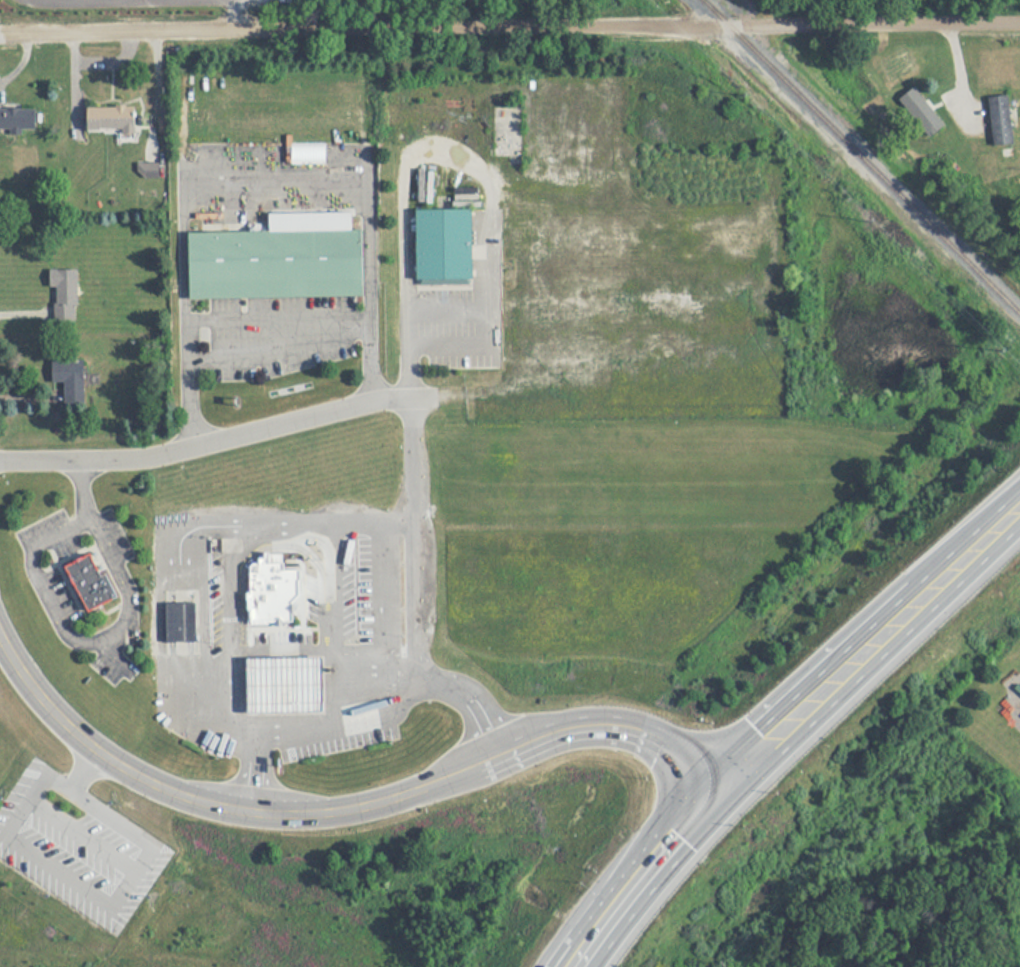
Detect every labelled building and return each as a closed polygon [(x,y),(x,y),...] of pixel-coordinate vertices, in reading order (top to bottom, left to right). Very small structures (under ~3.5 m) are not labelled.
[(897,99),(927,138),(945,124),(915,86),(897,99)] [(1013,142),(1009,94),(990,95),(993,143),(1013,142)] [(136,106),(88,106),(88,132),(136,132),(136,106)] [(509,156),(509,107),(493,107),(493,156),(509,156)] [(36,108),(0,108),(0,130),(36,131),(36,108)] [(160,163),(139,163),(139,176),(160,176),(160,163)] [(416,200),(416,269),(473,268),(472,200),(416,200)] [(188,224),(190,290),(364,286),(362,220),(188,224)] [(49,261),(50,280),(57,280),(57,294),(53,294),(53,313),(76,312),(76,297),(79,297),(78,260),(49,261)] [(53,353),(53,374),(65,374),(65,394),(85,394),(84,353),(53,353)] [(61,567),(85,615),(116,600),(92,552),(61,567)] [(249,560),(249,585),(243,585),(243,599),(248,599),(247,624),(294,623),(304,598),(303,562),(249,560)] [(167,602),(167,643),(177,643),(190,642),(197,642),(197,601),(189,601),(176,601),(167,602)] [(248,654),(322,654),(325,711),(249,712),(248,654)]
